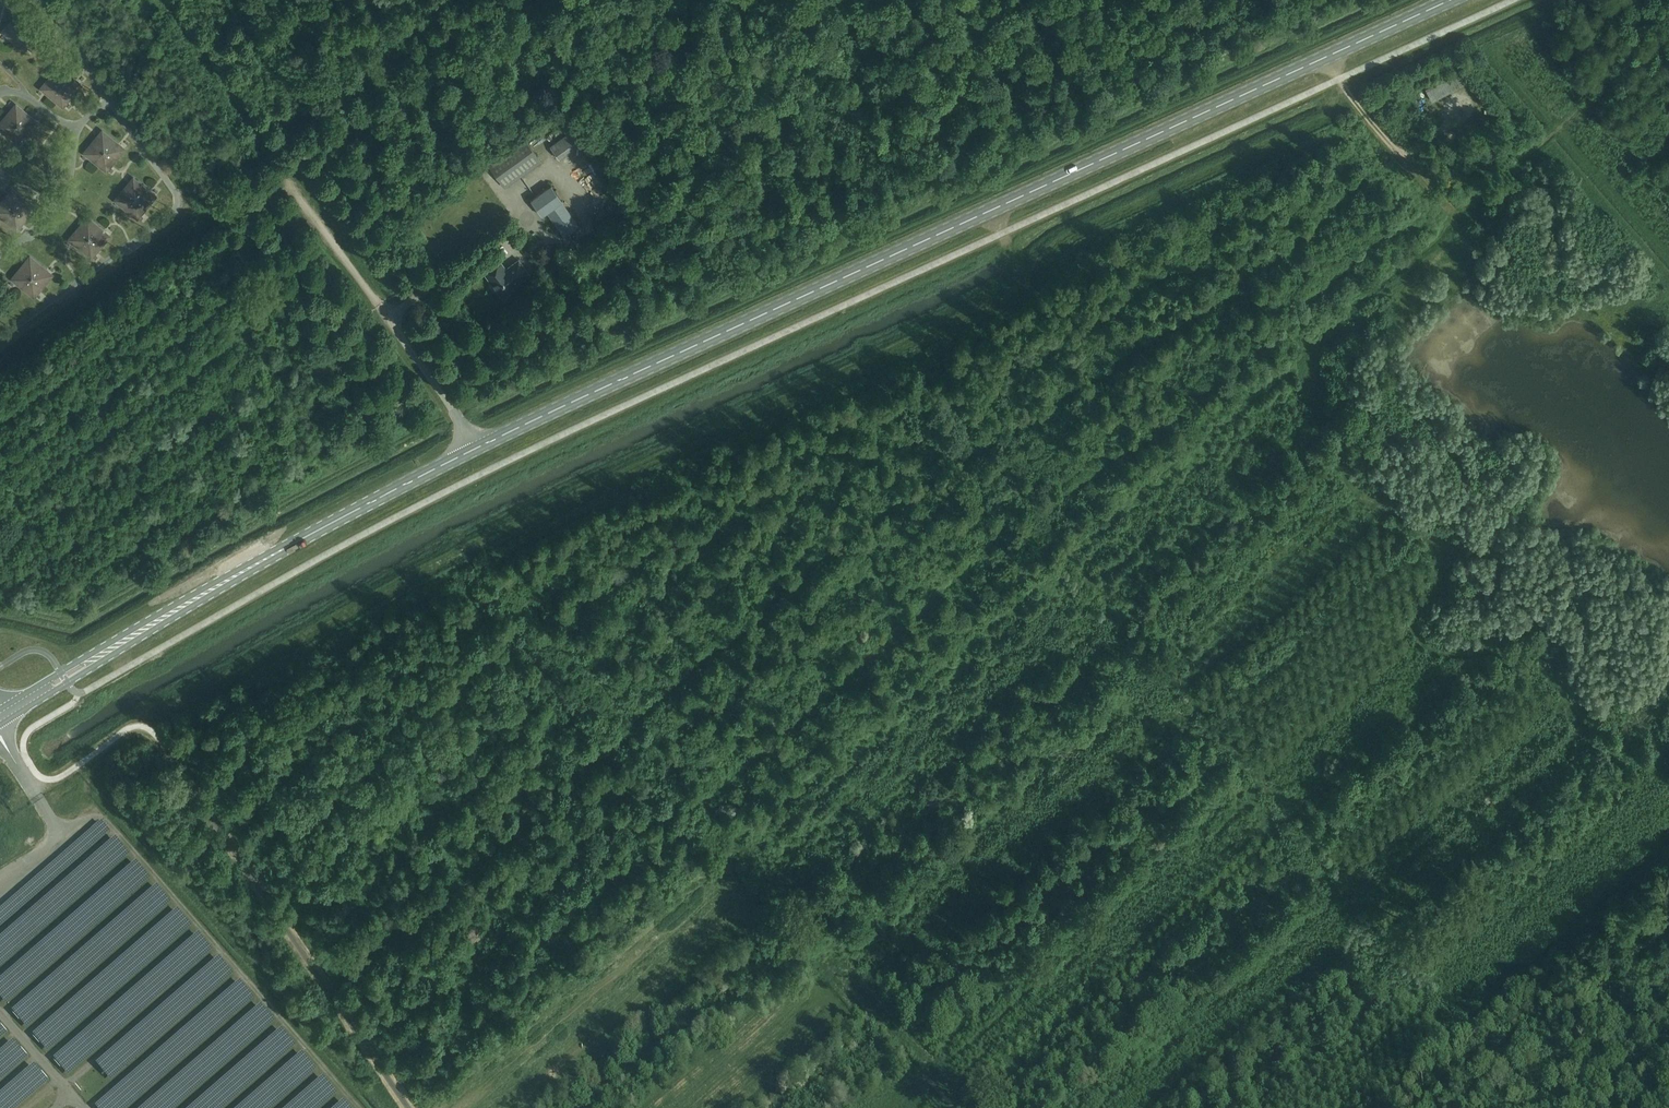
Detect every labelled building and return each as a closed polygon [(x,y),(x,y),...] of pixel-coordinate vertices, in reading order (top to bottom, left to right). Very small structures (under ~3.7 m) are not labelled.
[(23,29),(32,18),(21,9),(12,20),(23,29)] [(32,18),(23,29),(34,38),(43,27),(32,18)] [(14,40),(23,29),(12,20),(2,31),(14,40)] [(23,29),(14,40),(25,49),(34,38),(23,29)] [(50,77),(61,86),(71,75),(59,66),(50,77)] [(1426,89),(1432,100),(1465,82),(1459,70),(1426,89)] [(61,86),(72,95),(82,84),(71,75),(61,86)] [(61,86),(50,77),(41,88),(52,97),(61,86)] [(61,86),(52,97),(63,106),(72,95),(61,86)] [(18,124),(27,113),(16,104),(7,115),(18,124)] [(27,113),(18,124),(29,133),(38,122),(27,113)] [(18,124),(7,115),(0,123),(0,128),(9,135),(18,124)] [(18,124),(9,135),(20,144),(29,133),(18,124)] [(576,127),(550,146),(559,158),(585,140),(576,127)] [(93,141),(104,150),(114,139),(102,130),(93,141)] [(525,138),(489,164),(504,185),(539,159),(525,138)] [(104,150),(116,159),(125,148),(114,139),(104,150)] [(104,150),(93,141),(84,152),(95,162),(104,150)] [(116,159),(104,150),(95,162),(106,171),(116,159)] [(136,198),(145,186),(133,177),(124,188),(136,198)] [(547,212),(562,201),(563,201),(551,185),(531,199),(542,215),(547,212)] [(136,198),(147,207),(156,196),(145,186),(136,198)] [(3,200),(15,209),(24,197),(12,188),(3,200)] [(136,198),(124,188),(115,200),(126,209),(136,198)] [(15,209),(26,218),(35,206),(24,197),(15,209)] [(147,207),(136,198),(126,209),(138,218),(147,207)] [(3,200),(0,204),(0,216),(6,220),(15,209),(3,200)] [(562,201),(547,212),(564,236),(579,225),(562,201)] [(26,218),(15,209),(6,220),(17,229),(26,218)] [(89,237),(99,226),(88,217),(78,228),(89,237)] [(99,226),(89,237),(100,246),(110,235),(99,226)] [(80,248),(89,237),(78,228),(69,239),(80,248)] [(89,237),(80,248),(91,257),(100,246),(89,237)] [(21,267),(32,276),(41,265),(30,256),(21,267)] [(516,284),(529,274),(519,260),(510,265),(511,267),(507,270),(501,263),(486,274),(492,284),(491,284),(491,286),(493,290),(495,290),(496,289),(499,293),(506,287),(508,291),(517,284),(516,284)] [(32,276),(43,285),(52,274),(41,265),(32,276)] [(32,276),(21,267),(12,278),(23,287),(32,276)] [(34,297),(43,285),(32,276),(23,287),(34,297)]
